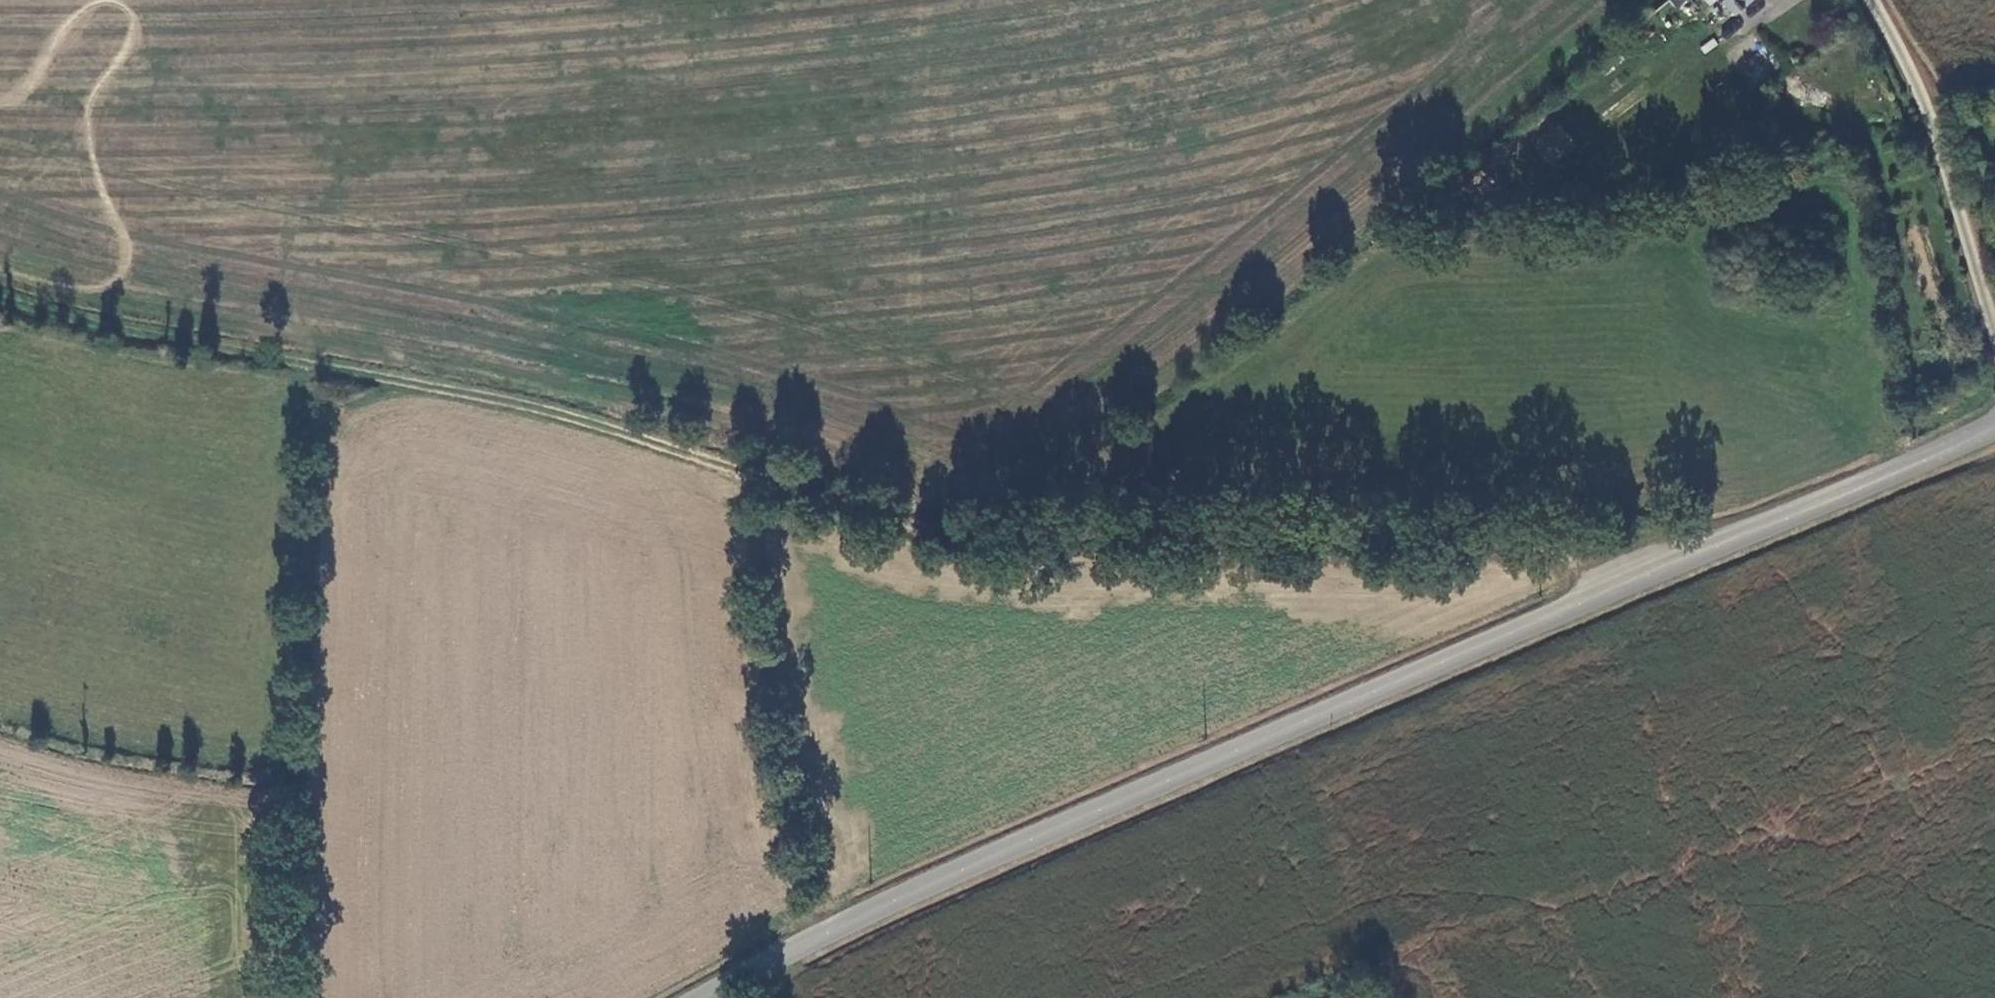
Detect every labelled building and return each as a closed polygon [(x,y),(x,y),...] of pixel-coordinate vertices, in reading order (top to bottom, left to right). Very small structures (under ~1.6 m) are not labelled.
[(1681,1),(1704,21),(1721,6),(1715,0),(1682,0),(1681,1)] [(1751,12),(1764,0),(1738,0),(1751,12)]
